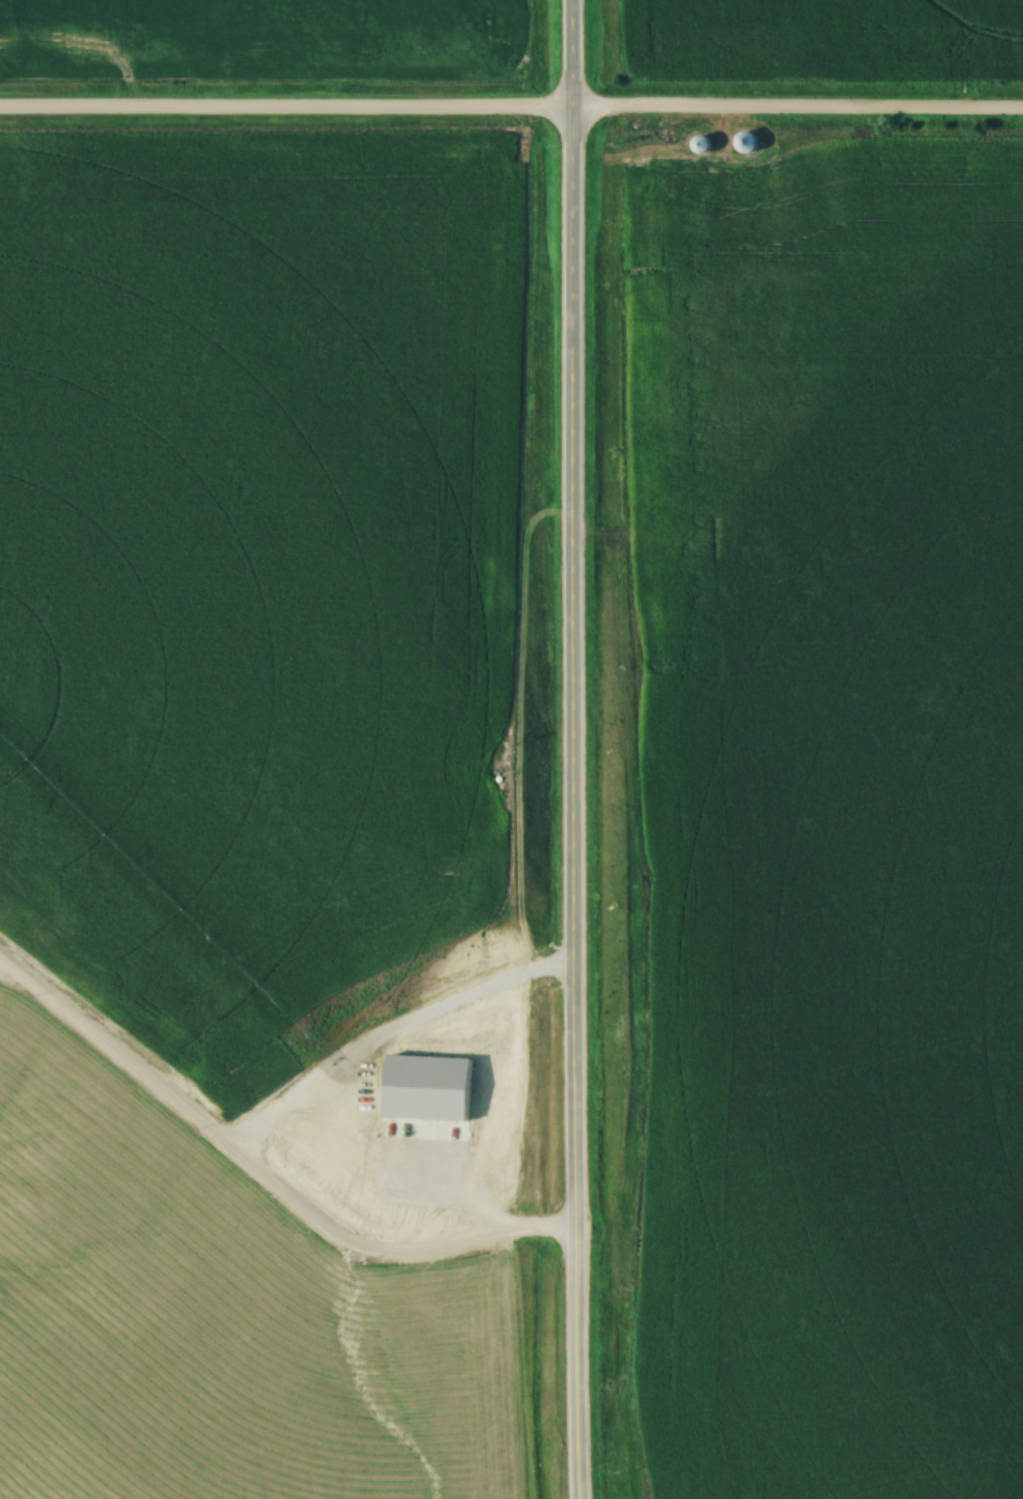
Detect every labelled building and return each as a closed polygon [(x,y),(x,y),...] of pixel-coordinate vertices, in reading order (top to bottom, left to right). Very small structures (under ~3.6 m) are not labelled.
[(733,136),(738,154),(754,150),(749,132),(733,136)] [(693,153),(707,153),(707,139),(693,139),(693,153)]
